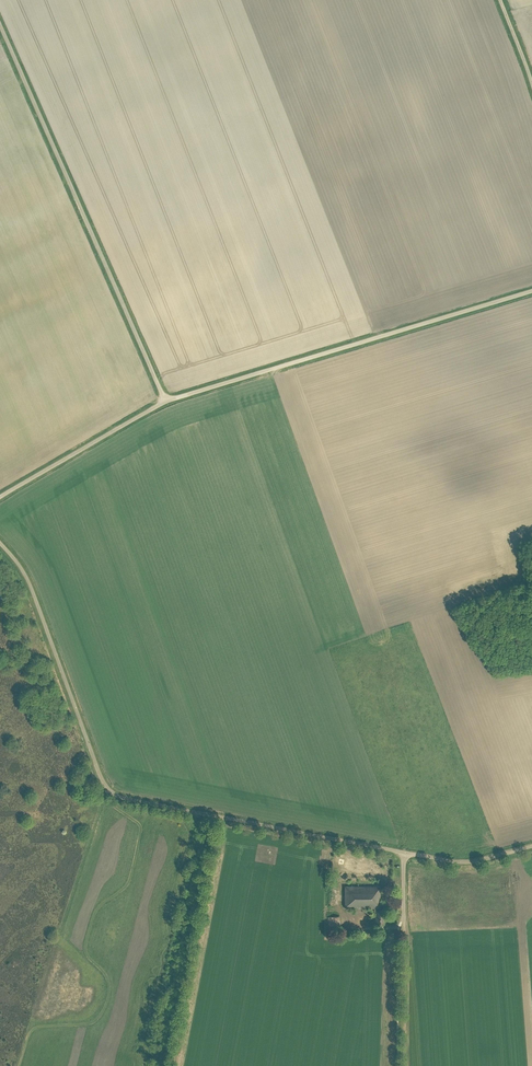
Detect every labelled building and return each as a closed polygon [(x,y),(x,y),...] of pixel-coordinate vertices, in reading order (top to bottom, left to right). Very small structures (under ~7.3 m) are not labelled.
[(344,906),(374,906),(380,907),(380,885),(344,885),(344,906)] [(380,907),(374,906),(374,915),(375,915),(375,922),(384,922),(384,910),(380,910),(380,907)] [(363,913),(348,913),(348,922),(363,923),(363,913)]
